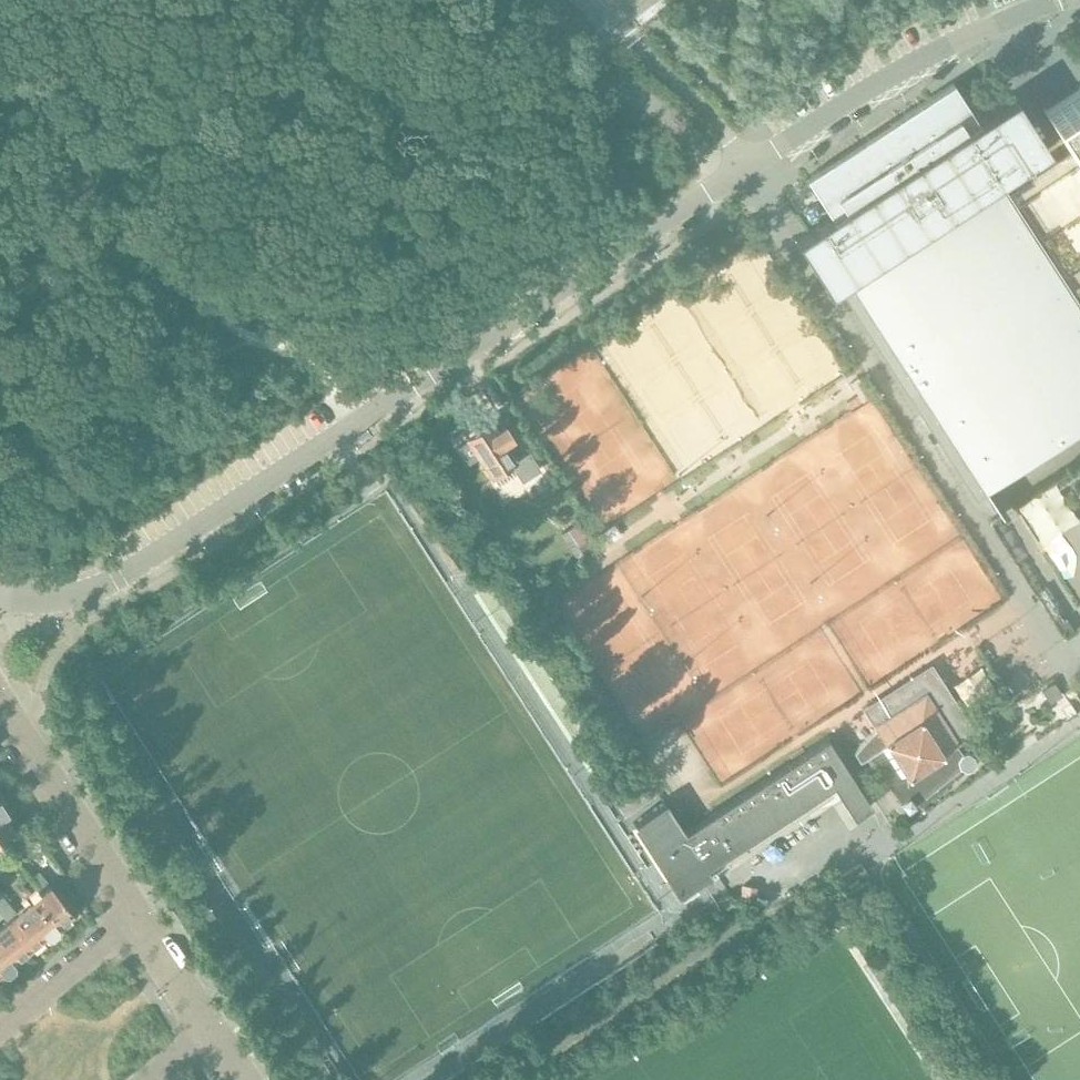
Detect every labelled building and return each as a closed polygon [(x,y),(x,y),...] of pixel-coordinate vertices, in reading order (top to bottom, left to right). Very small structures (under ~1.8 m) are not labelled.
[(814,229),(793,242),(827,294),(847,281),(997,184),(1047,151),(1014,99),(977,122),(953,84),(890,125),(879,132),(867,140),(805,180),(818,201),(830,218),(818,226),(814,229)] [(1073,92),(1063,99),(1043,112),(1070,153),(1079,147),(1079,88),(1073,92)] [(1070,153),(1004,196),(1079,313),(1079,147),(1070,153)] [(847,281),(936,417),(934,418),(934,419),(935,418),(941,427),(937,429),(954,455),(958,453),(978,484),(977,485),(978,486),(979,485),(980,485),(1079,421),(1079,313),(1028,232),(1004,196),(997,184),(847,281)] [(468,441),(457,448),(468,465),(479,457),(498,487),(516,475),(521,483),(540,471),(527,450),(526,450),(504,417),(491,426),(489,423),(478,430),(477,428),(468,434),(469,436),(466,439),(468,441)] [(589,549),(574,526),(561,535),(576,557),(589,549)] [(974,733),(931,666),(862,710),(875,730),(853,753),(860,763),(867,759),(899,800),(896,803),(905,815),(917,805),(915,802),(959,768),(964,772),(971,770),(975,764),(973,757),(967,753),(960,756),(954,747),(974,733)] [(1060,693),(1054,683),(1044,689),(1050,700),(1060,693)] [(827,740),(684,833),(664,803),(633,823),(679,895),(836,794),(853,819),(872,807),(827,740)] [(2,814),(6,812),(0,803),(0,840),(13,831),(2,814)] [(72,914),(61,901),(49,886),(38,872),(30,878),(44,894),(35,901),(49,917),(57,927),(72,914)] [(49,917),(35,901),(19,915),(0,891),(0,911),(9,923),(8,924),(30,949),(45,936),(50,937),(56,931),(57,927),(49,917)] [(25,952),(30,949),(8,924),(0,930),(0,973),(1,972),(6,973),(12,967),(13,963),(25,952)] [(605,1043),(601,1035),(592,1041),(597,1048),(605,1043)]
